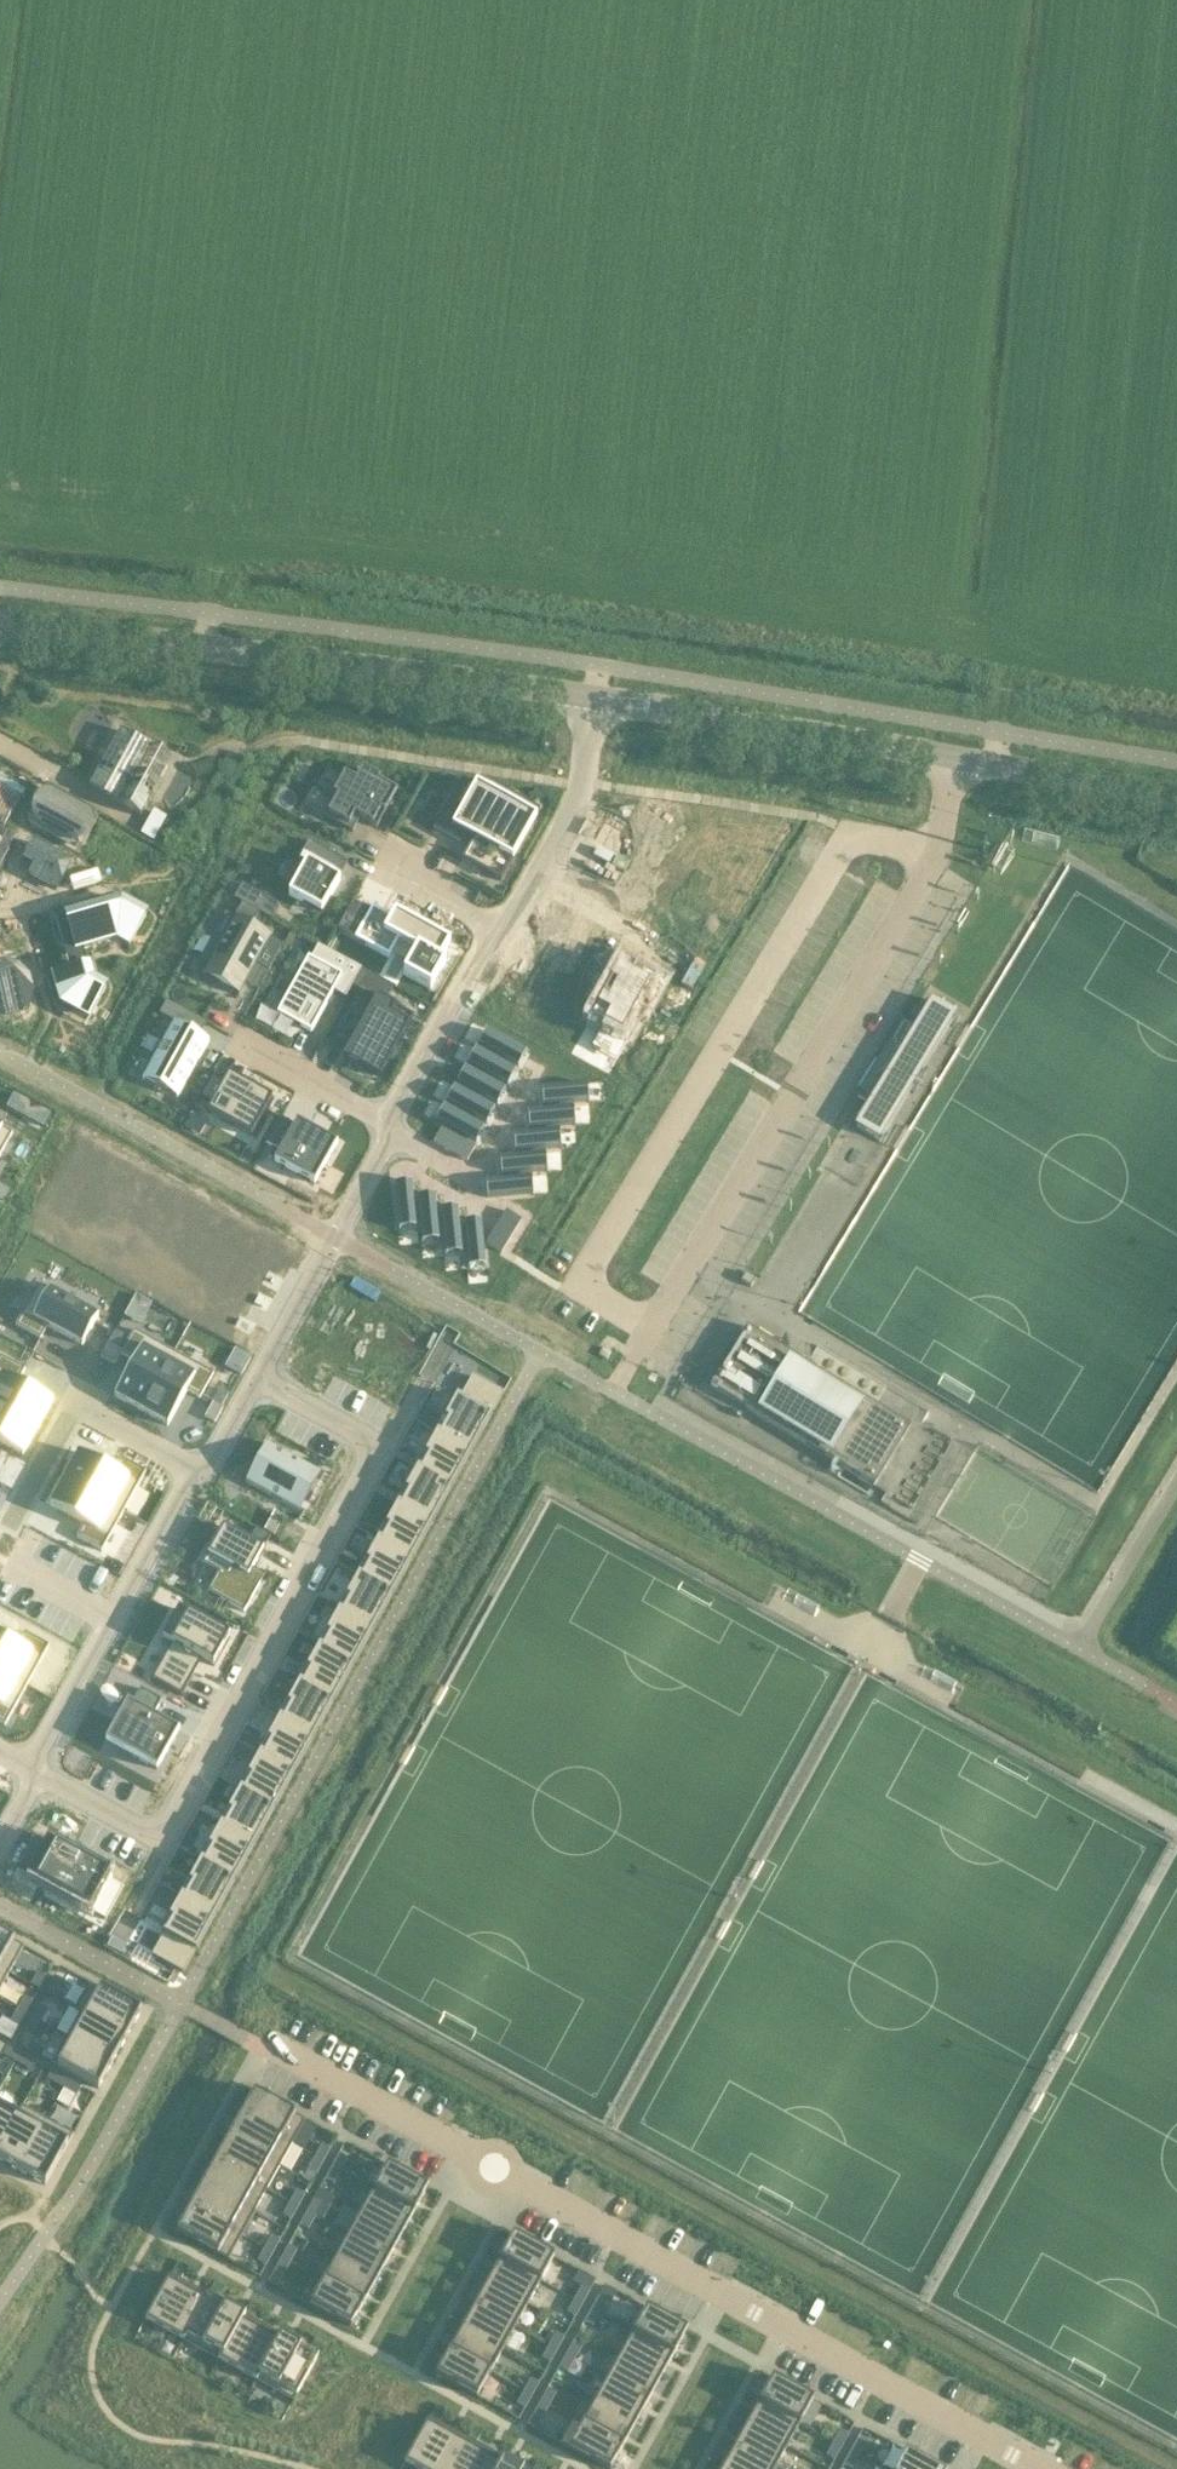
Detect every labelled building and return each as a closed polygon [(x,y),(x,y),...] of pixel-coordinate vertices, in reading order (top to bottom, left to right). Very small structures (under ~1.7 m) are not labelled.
[(121,729),(91,788),(147,816),(177,756),(121,729)] [(314,791),(305,806),(353,833),(360,819),(377,829),(398,790),(362,770),(358,777),(347,771),(331,800),(314,791)] [(4,827),(22,795),(0,783),(0,825),(4,827)] [(467,785),(456,805),(467,811),(459,825),(477,835),(475,840),(481,843),(473,858),(484,865),(481,871),(501,882),(540,811),(491,784),(485,795),(467,785)] [(54,795),(37,825),(52,833),(71,843),(88,814),(69,803),(54,795)] [(155,809),(144,832),(156,837),(167,815),(155,809)] [(12,839),(0,832),(0,860),(12,839)] [(307,866),(290,896),(322,914),(340,881),(338,880),(348,863),(309,842),(298,861),(307,866)] [(34,843),(25,860),(29,875),(56,890),(71,864),(34,843)] [(242,885),(234,900),(242,904),(260,915),(272,921),(281,906),(242,885)] [(121,901),(90,910),(100,945),(117,940),(129,947),(147,915),(121,901)] [(353,902),(348,911),(376,926),(365,946),(389,960),(398,942),(416,952),(403,976),(430,991),(445,965),(439,962),(450,943),(395,912),(391,919),(372,909),(371,911),(353,902)] [(235,917),(253,927),(260,915),(242,904),(235,917)] [(66,918),(57,921),(66,955),(100,945),(90,910),(65,917),(66,918)] [(222,941),(203,975),(204,976),(207,972),(240,990),(238,995),(239,996),(256,965),(269,972),(283,946),(271,939),(272,937),(253,927),(235,917),(234,919),(226,914),(213,936),(222,941)] [(309,958),(278,1014),(311,1033),(333,993),(346,1000),(353,988),(362,971),(318,947),(311,959),(309,958)] [(27,1013),(34,991),(30,976),(19,965),(5,962),(0,963),(0,1021),(27,1013)] [(608,1016),(591,1048),(616,1062),(638,1023),(635,1021),(644,1003),(649,1006),(665,978),(641,965),(631,982),(616,974),(596,1010),(608,1016)] [(88,966),(53,976),(61,1004),(89,1019),(107,987),(92,980),(88,966)] [(353,988),(375,1000),(377,997),(386,1002),(393,988),(362,971),(353,988)] [(343,1057),(348,1060),(380,1078),(413,1017),(386,1002),(377,997),(375,1000),(343,1057)] [(930,997),(853,1124),(879,1139),(955,1012),(930,997)] [(174,1023),(143,1079),(145,1080),(146,1078),(177,1095),(176,1097),(178,1098),(209,1042),(181,1027),(189,1013),(167,1001),(159,1015),(174,1023)] [(488,1033),(480,1048),(521,1070),(529,1055),(488,1033)] [(477,1052),(469,1067),(510,1089),(518,1074),(477,1052)] [(467,1071),(459,1086),(500,1108),(508,1093),(467,1071)] [(212,1075),(199,1098),(212,1105),(207,1113),(251,1137),(265,1111),(268,1112),(274,1100),(245,1084),(228,1075),(224,1082),(212,1075)] [(590,1087),(544,1091),(546,1108),(592,1104),(590,1087)] [(456,1090),(448,1105),(489,1127),(497,1112),(456,1090)] [(446,1109),(437,1124),(478,1146),(487,1131),(446,1109)] [(576,1111),(530,1115),(532,1132),(578,1127),(576,1111)] [(281,1119),(266,1145),(280,1152),(275,1163),(315,1185),(337,1145),(297,1122),(295,1126),(281,1119)] [(13,1134),(0,1127),(0,1158),(13,1134)] [(476,1147),(442,1129),(433,1144),(467,1162),(476,1147)] [(562,1133),(516,1137),(518,1154),(564,1150),(562,1133)] [(548,1157),(502,1161),(504,1178),(550,1174),(548,1157)] [(534,1180),(488,1184),(490,1201),(536,1197),(534,1180)] [(414,1185),(397,1187),(402,1232),(418,1231),(414,1185)] [(437,1198),(420,1199),(425,1245),(442,1243),(437,1198)] [(460,1210),(444,1212),(448,1257),(465,1256),(460,1210)] [(522,1221),(507,1212),(486,1245),(501,1254),(522,1221)] [(483,1223),(467,1225),(471,1270),(488,1269),(483,1223)] [(746,1273),(741,1282),(751,1288),(756,1280),(746,1273)] [(344,1282),(320,1325),(337,1335),(335,1338),(347,1345),(341,1355),(367,1369),(372,1359),(384,1365),(403,1332),(391,1325),(398,1312),(344,1282)] [(39,1285),(16,1327),(41,1341),(48,1328),(83,1347),(99,1318),(39,1285)] [(746,1327),(710,1387),(874,1487),(911,1426),(807,1364),(746,1327)] [(134,1363),(115,1398),(141,1412),(174,1353),(134,1331),(120,1356),(134,1363)] [(116,1332),(108,1345),(117,1350),(124,1337),(116,1332)] [(470,1356),(456,1347),(450,1356),(464,1365),(470,1356)] [(174,1353),(141,1412),(168,1427),(187,1393),(200,1400),(214,1375),(174,1353)] [(0,1358),(0,1409),(38,1430),(52,1403),(18,1384),(25,1371),(0,1357),(0,1358)] [(448,1421),(441,1434),(472,1452),(504,1394),(473,1377),(460,1399),(457,1397),(445,1419),(448,1421)] [(23,1456),(38,1430),(0,1409),(0,1444),(23,1456)] [(429,1456),(421,1470),(452,1487),(472,1452),(441,1434),(437,1433),(425,1455),(429,1456)] [(246,1482),(246,1483),(300,1512),(301,1511),(300,1511),(320,1475),(321,1474),(267,1444),(266,1445),(270,1447),(250,1483),(246,1482)] [(79,1453),(65,1480),(124,1512),(146,1473),(121,1459),(114,1472),(79,1453)] [(409,1492),(402,1506),(433,1523),(452,1487),(421,1470),(418,1468),(406,1490),(409,1492)] [(65,1480),(50,1506),(84,1525),(77,1539),(102,1552),(124,1512),(65,1480)] [(389,1528),(382,1541),(413,1559),(433,1523),(402,1506),(398,1504),(386,1526),(389,1528)] [(223,1527),(208,1555),(236,1571),(232,1579),(219,1571),(218,1573),(208,1591),(220,1598),(219,1599),(244,1613),(260,1584),(249,1577),(253,1570),(271,1537),(256,1529),(249,1542),(223,1527)] [(370,1563),(362,1577),(393,1594),(413,1559),(382,1541),(379,1539),(366,1562),(370,1563)] [(350,1599),(343,1613),(374,1630),(393,1594),(362,1577),(359,1575),(347,1597),(350,1599)] [(172,1644),(152,1680),(182,1697),(193,1677),(186,1673),(195,1657),(213,1667),(230,1637),(179,1609),(169,1627),(162,1639),(172,1644)] [(331,1635),(323,1648),(354,1665),(374,1630),(343,1613),(339,1611),(327,1633),(331,1635)] [(27,1687),(49,1647),(24,1633),(17,1646),(0,1637),(0,1672),(27,1687)] [(311,1670),(303,1684),(334,1701),(354,1665),(323,1648),(320,1646),(307,1668),(311,1670)] [(5,1726),(27,1687),(0,1672),(0,1724),(5,1726)] [(291,1706),(284,1720),(315,1737),(334,1701),(303,1684),(300,1682),(288,1704),(291,1706)] [(128,1702),(106,1743),(110,1745),(157,1771),(179,1731),(154,1717),(162,1701),(141,1689),(132,1705),(128,1702)] [(272,1742),(264,1755),(295,1772),(315,1737),(284,1720),(280,1718),(268,1740),(272,1742)] [(252,1777),(244,1791),(276,1808),(295,1772),(264,1755),(261,1753),(248,1775),(252,1777)] [(6,1804),(12,1793),(0,1786),(0,1801),(6,1804)] [(232,1813),(225,1826),(256,1843),(276,1808),(244,1791),(241,1789),(229,1811),(232,1813)] [(213,1848),(205,1862),(236,1879),(256,1843),(225,1826),(221,1824),(209,1846),(213,1848)] [(20,1869),(18,1875),(28,1880),(38,1886),(91,1914),(92,1915),(109,1924),(127,1891),(110,1882),(112,1877),(111,1877),(58,1848),(48,1843),(46,1847),(35,1842),(20,1869)] [(193,1884),(185,1898),(217,1915),(236,1879),(205,1862),(202,1860),(189,1882),(193,1884)] [(165,1935),(153,1957),(184,1974),(217,1915),(185,1898),(182,1896),(170,1918),(173,1920),(166,1934),(164,1933),(164,1934),(165,1935)] [(9,1974),(24,1947),(0,1934),(0,1969),(9,1974)] [(112,1938),(108,1948),(122,1955),(127,1946),(112,1938)] [(9,1974),(0,1969),(0,1990),(9,1974)] [(38,1973),(30,1985),(39,1990),(46,1977),(38,1973)] [(55,1977),(45,1994),(54,1999),(63,1981),(55,1977)] [(90,1984),(75,2011),(80,2014),(80,2013),(126,2038),(141,2012),(90,1984)] [(24,1997),(17,2010),(26,2014),(33,2002),(24,1997)] [(39,2005),(32,2018),(41,2023),(48,2010),(39,2005)] [(17,2010),(10,2022),(19,2027),(26,2014),(17,2010)] [(80,2014),(67,2037),(113,2063),(126,2038),(80,2013),(80,2014)] [(32,2018),(25,2031),(34,2036),(41,2023),(32,2018)] [(67,2037),(52,2064),(98,2089),(113,2063),(67,2037)] [(7,2047),(3,2056),(18,2064),(22,2056),(7,2047)] [(22,2056),(18,2064),(32,2072),(37,2064),(22,2056)] [(51,2072),(47,2080),(61,2088),(66,2080),(51,2072)] [(66,2080),(61,2088),(76,2097),(81,2088),(66,2080)] [(292,2145),(305,2121),(254,2093),(241,2117),(292,2145)] [(19,2112),(19,2111),(0,2101),(0,2146),(19,2112)] [(0,2146),(0,2161),(19,2171),(47,2120),(22,2106),(19,2111),(19,2112),(0,2146)] [(279,2168),(292,2145),(241,2117),(228,2139),(279,2168)] [(47,2120),(19,2171),(45,2186),(73,2135),(47,2120)] [(215,2162),(267,2191),(279,2168),(228,2139),(215,2162)] [(323,2162),(330,2149),(322,2145),(315,2157),(323,2162)] [(332,2167),(341,2172),(348,2159),(339,2154),(332,2167)] [(316,2175),(323,2162),(315,2157),(308,2170),(316,2175)] [(203,2185),(254,2213),(267,2191),(215,2162),(203,2185)] [(415,2212),(428,2188),(387,2166),(374,2190),(415,2212)] [(333,2184),(341,2172),(332,2167),(325,2180),(333,2184)] [(190,2208),(241,2236),(254,2213),(203,2185),(190,2208)] [(289,2203),(298,2208),(305,2195),(297,2190),(289,2203)] [(361,2213),(402,2235),(415,2212),(374,2190),(361,2213)] [(307,2213),(315,2217),(322,2205),(314,2200),(307,2213)] [(291,2221),(298,2208),(289,2203),(282,2216),(291,2221)] [(228,2260),(241,2236),(190,2208),(177,2232),(228,2260)] [(315,2217),(307,2213),(300,2225),(308,2230),(315,2217)] [(348,2236),(389,2258),(402,2235),(361,2213),(348,2236)] [(541,2282),(554,2258),(513,2235),(500,2259),(541,2282)] [(273,2254),(280,2241),(271,2236),(264,2249),(273,2254)] [(377,2281),(389,2258),(348,2236),(336,2259),(377,2281)] [(281,2258),(290,2263),(297,2250),(288,2245),(281,2258)] [(266,2266),(273,2254),(264,2249),(257,2262),(266,2266)] [(283,2276),(290,2263),(281,2258),(274,2271),(283,2276)] [(323,2281),(364,2304),(377,2281),(336,2259),(323,2281)] [(528,2305),(541,2282),(500,2259),(487,2282),(528,2305)] [(170,2275),(145,2320),(184,2342),(187,2336),(186,2335),(208,2296),(170,2275)] [(351,2328),(364,2304),(323,2281),(310,2305),(351,2328)] [(515,2328),(528,2305),(487,2282),(474,2305),(515,2328)] [(574,2300),(582,2305),(590,2292),(581,2288),(574,2300)] [(208,2296),(186,2335),(187,2336),(221,2355),(222,2356),(244,2316),(208,2296)] [(601,2315),(608,2303),(598,2297),(591,2310),(601,2315)] [(575,2318),(582,2305),(574,2300),(567,2313),(575,2318)] [(515,2328),(474,2305),(462,2328),(503,2351),(515,2328)] [(633,2333),(674,2355),(687,2331),(646,2309),(633,2333)] [(594,2328),(601,2315),(591,2310),(584,2323),(594,2328)] [(221,2355),(218,2361),(257,2382),(260,2376),(259,2376),(281,2336),(244,2316),(222,2356),(221,2355)] [(503,2351),(462,2328),(449,2351),(490,2374),(503,2351)] [(549,2346),(557,2351),(564,2338),(556,2333),(549,2346)] [(620,2356),(661,2378),(674,2355),(633,2333),(620,2356)] [(281,2336),(259,2376),(260,2376),(297,2396),(319,2357),(281,2336)] [(574,2360),(581,2348),(573,2343),(566,2356),(574,2360)] [(557,2351),(549,2346),(542,2359),(550,2364),(557,2351)] [(477,2398),(490,2374),(449,2351),(436,2375),(477,2398)] [(574,2360),(566,2356),(559,2368),(567,2373),(574,2360)] [(608,2379),(648,2401),(661,2378),(620,2356),(608,2379)] [(522,2391),(532,2397),(539,2384),(529,2378),(522,2391)] [(800,2425),(813,2401),(772,2378),(759,2402),(800,2425)] [(636,2424),(648,2401),(608,2379),(595,2402),(636,2424)] [(540,2401),(549,2406),(556,2393),(547,2389),(540,2401)] [(525,2409),(532,2397),(522,2391),(515,2404),(525,2409)] [(542,2419),(549,2406),(540,2401),(533,2414),(542,2419)] [(582,2424),(623,2447),(636,2424),(595,2402),(582,2424)] [(787,2448),(800,2425),(759,2402),(746,2425),(787,2448)] [(404,2463),(415,2468),(450,2468),(467,2438),(429,2418),(404,2463)] [(623,2447),(582,2424),(569,2448),(606,2468),(611,2468),(623,2447)] [(771,2468),(775,2468),(787,2448),(746,2425),(733,2448),(771,2468)] [(833,2443),(842,2448),(849,2435),(840,2430),(833,2443)] [(450,2468),(498,2468),(504,2459),(467,2438),(450,2468)] [(850,2453),(859,2457),(866,2445),(857,2440),(850,2453)] [(834,2461),(842,2448),(833,2443),(826,2456),(834,2461)] [(733,2448),(722,2468),(771,2468),(733,2448)] [(905,2452),(896,2468),(936,2468),(905,2452)] [(850,2453),(843,2465),(849,2468),(852,2468),(859,2457),(850,2453)] [(498,2468),(523,2468),(504,2459),(498,2468)]
